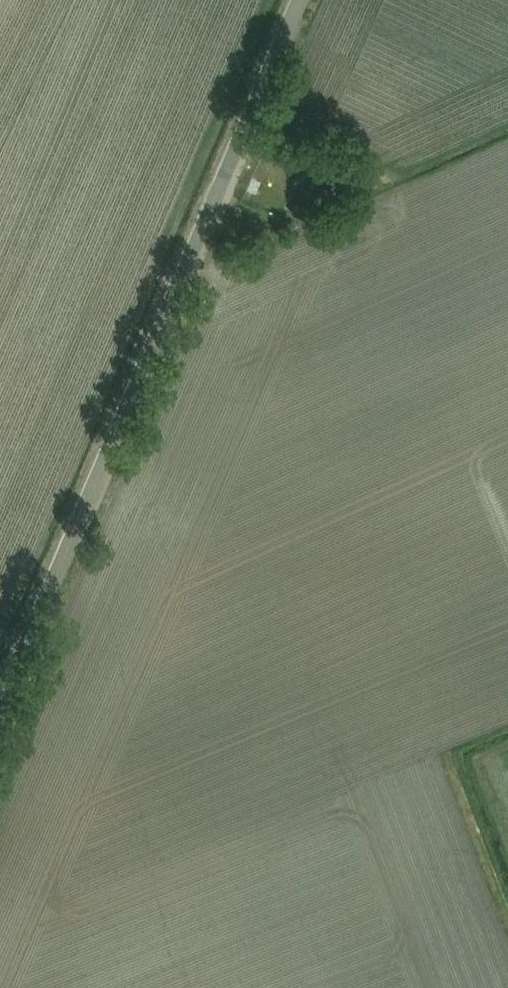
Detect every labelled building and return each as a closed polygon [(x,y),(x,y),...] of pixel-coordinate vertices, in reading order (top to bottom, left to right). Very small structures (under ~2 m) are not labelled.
[(291,208),(286,217),(302,224),(306,214),(291,208)]
